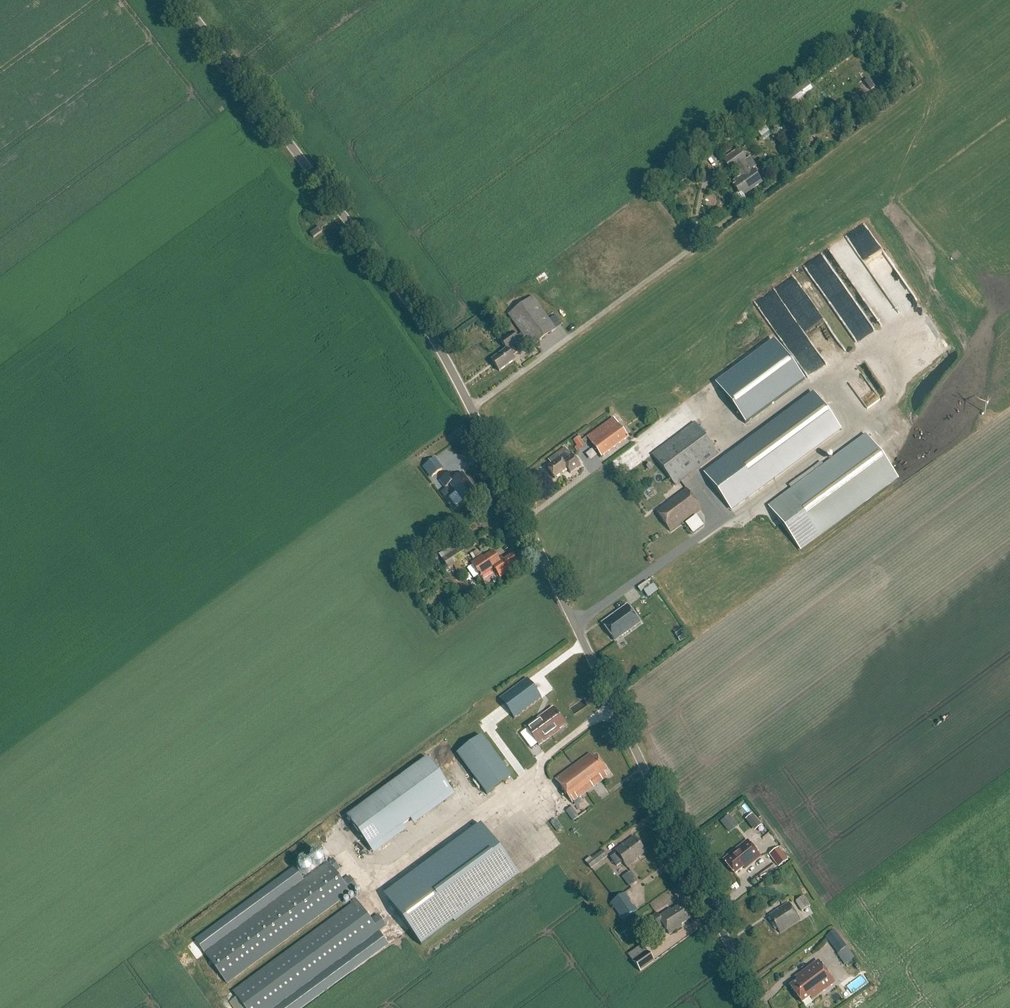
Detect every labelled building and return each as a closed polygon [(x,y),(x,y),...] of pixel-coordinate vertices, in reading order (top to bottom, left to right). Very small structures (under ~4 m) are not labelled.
[(804,95),(808,100),(817,93),(808,79),(785,96),(791,104),(804,95)] [(762,138),(770,133),(766,126),(758,130),(762,138)] [(747,161),(739,149),(722,160),(731,172),(736,169),(741,176),(734,181),(736,184),(733,186),(739,193),(734,196),(739,203),(746,199),(743,195),(762,183),(752,168),(750,170),(745,163),(747,161)] [(829,249),(863,302),(884,289),(896,308),(912,299),(867,226),(829,249)] [(313,237),(322,231),(319,227),(310,233),(313,237)] [(760,308),(768,322),(788,310),(780,297),(787,293),(791,299),(799,295),(802,300),(806,298),(794,278),(762,298),(766,304),(760,308)] [(532,297),(508,315),(521,334),(518,337),(516,333),(513,335),(512,333),(500,341),(506,349),(491,361),(499,372),(515,360),(512,357),(518,352),(513,346),(524,338),(531,348),(556,330),(532,297)] [(774,340),(715,383),(746,424),(805,381),(774,340)] [(840,430),(814,394),(705,474),(731,510),(840,430)] [(586,437),(601,457),(627,437),(612,417),(586,437)] [(718,454),(694,421),(651,453),(675,486),(718,454)] [(799,550),(897,478),(866,436),(769,508),(799,550)] [(585,446),(579,438),(573,441),(577,447),(575,449),(577,452),(585,446)] [(568,455),(569,454),(565,448),(552,456),(555,461),(545,467),(553,478),(566,469),(569,474),(579,467),(573,457),(571,458),(568,455)] [(447,463),(442,456),(438,459),(443,466),(447,463)] [(450,473),(440,481),(445,487),(450,484),(456,492),(449,497),(456,507),(463,502),(476,492),(462,474),(455,480),(450,473)] [(443,489),(448,496),(454,492),(449,485),(443,489)] [(700,508),(686,490),(655,513),(669,531),(700,508)] [(685,522),(692,533),(703,525),(696,515),(685,522)] [(461,548),(442,560),(448,569),(467,557),(461,548)] [(493,550),(483,557),(481,556),(470,563),(480,577),(494,568),(500,577),(517,566),(516,563),(518,562),(513,554),(504,560),(502,556),(498,559),(493,550)] [(653,585),(644,591),(648,596),(656,590),(653,585)] [(627,605),(625,605),(602,622),(614,639),(615,640),(639,623),(627,605)] [(680,628),(674,632),(679,641),(685,638),(680,628)] [(514,719),(542,698),(527,679),(499,699),(514,719)] [(539,746),(566,726),(553,708),(526,728),(539,746)] [(481,735),(456,754),(486,794),(511,776),(481,735)] [(604,773),(607,771),(596,756),(593,758),(590,754),(555,780),(572,803),(607,777),(604,773)] [(451,790),(427,758),(347,817),(370,849),(451,790)] [(571,808),(566,812),(573,821),(578,817),(571,808)] [(729,815),(720,822),(725,828),(733,821),(729,815)] [(754,826),(756,829),(760,826),(764,823),(761,820),(754,826)] [(479,828),(386,897),(401,917),(419,943),(423,948),(520,877),(515,871),(482,826),(479,828)] [(633,861),(645,853),(633,837),(615,851),(617,853),(610,858),(616,867),(623,862),(627,868),(634,863),(633,861)] [(745,869),(760,857),(747,841),(723,860),(735,875),(744,867),(745,869)] [(591,870),(608,857),(601,848),(592,856),(594,858),(592,860),(590,858),(585,862),(591,870)] [(779,848),(769,855),(779,868),(788,861),(779,848)] [(332,859),(204,954),(227,985),(358,889),(349,877),(342,882),(335,872),(340,869),(332,859)] [(625,882),(630,888),(637,882),(633,876),(625,882)] [(579,891),(583,896),(587,893),(584,887),(579,891)] [(623,921),(637,911),(624,894),(611,904),(616,912),(623,921)] [(796,902),(802,912),(810,907),(804,897),(796,902)] [(389,925),(380,913),(371,920),(355,898),(351,900),(353,903),(232,992),(244,1007),(275,1007),(389,925)] [(800,921),(789,903),(769,916),(780,934),(800,921)] [(690,919),(681,906),(672,912),(671,910),(659,918),(656,915),(646,922),(653,933),(663,926),(669,935),(682,927),(680,925),(690,919)] [(623,921),(616,912),(612,915),(613,916),(607,920),(612,926),(609,928),(612,931),(624,922),(623,921)] [(826,937),(838,953),(847,947),(835,931),(826,937)] [(640,972),(654,962),(647,952),(633,962),(640,972)] [(818,961),(795,978),(798,981),(789,987),(802,1003),(810,997),(812,1000),(835,984),(818,961)] [(863,976),(856,981),(862,989),(869,985),(863,976)] [(854,993),(860,991),(857,985),(852,987),(854,993)]
